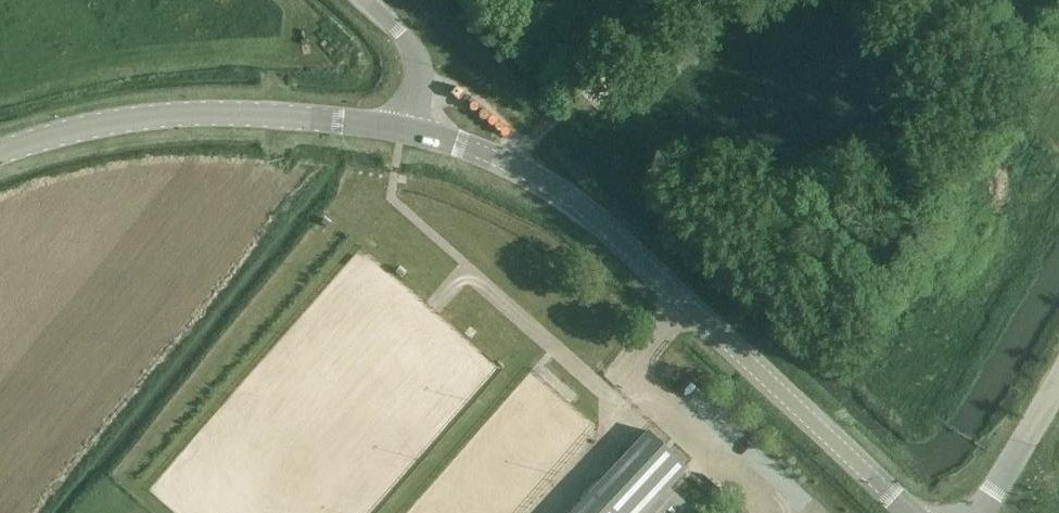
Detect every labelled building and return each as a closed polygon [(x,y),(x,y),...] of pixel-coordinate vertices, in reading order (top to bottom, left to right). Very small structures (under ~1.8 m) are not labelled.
[(474,512),(537,512),(596,448),(521,380),(433,476),(474,512)] [(686,467),(648,431),(572,512),(643,512),(686,467)]
